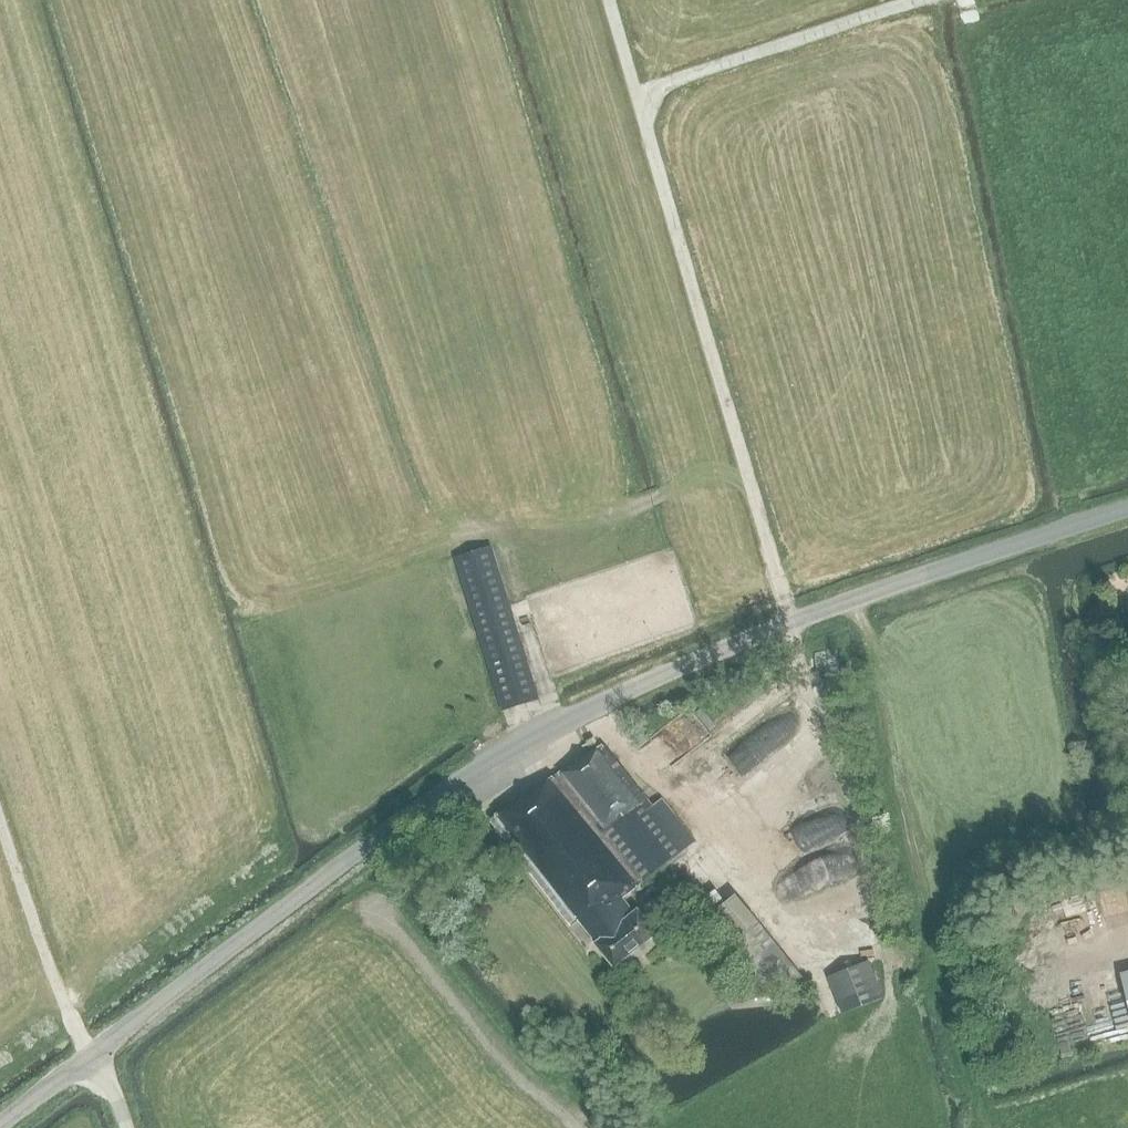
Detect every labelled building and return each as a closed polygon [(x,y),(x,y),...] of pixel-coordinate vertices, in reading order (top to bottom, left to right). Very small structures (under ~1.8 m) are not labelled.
[(540,699),(493,545),(453,557),(500,711),(540,699)] [(661,798),(651,806),(602,744),(489,821),(571,926),(578,920),(598,945),(596,946),(615,969),(658,935),(638,910),(634,913),(623,900),(686,850),(696,842),(661,798)] [(690,904),(755,992),(772,980),(783,994),(800,981),(731,889),(718,899),(711,889),(690,904)] [(866,958),(823,974),(837,1012),(880,996),(866,958)] [(1011,1005),(1024,1057),(1127,1031),(1127,976),(1011,1005)]
